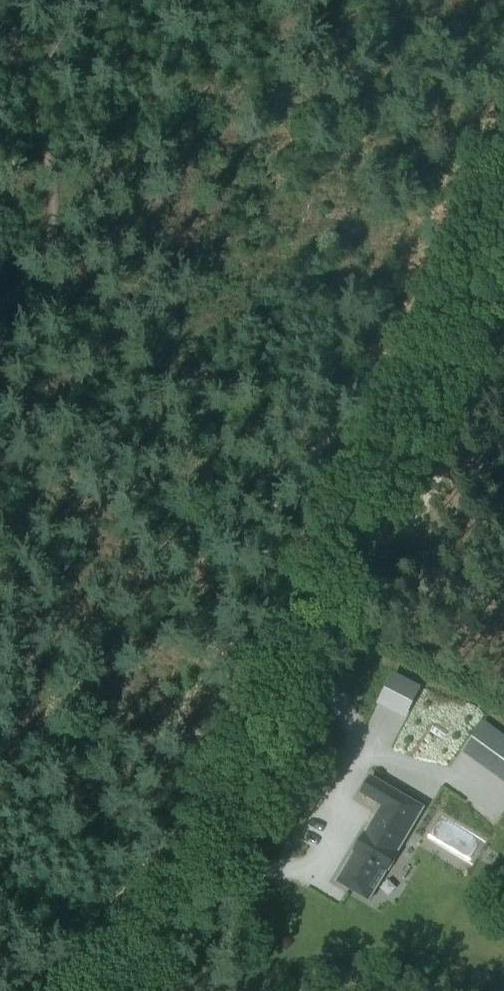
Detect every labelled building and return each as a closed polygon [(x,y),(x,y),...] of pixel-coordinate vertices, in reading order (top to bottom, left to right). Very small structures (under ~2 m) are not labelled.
[(417,689),(394,677),(382,701),(405,712),(417,689)] [(503,777),(503,740),(482,724),(464,749),(503,777)] [(366,833),(354,853),(355,854),(344,873),(343,872),(337,882),(350,889),(355,881),(369,889),(381,869),(387,872),(399,852),(397,851),(423,807),(372,777),(362,794),(383,806),(367,833),(366,833)]
